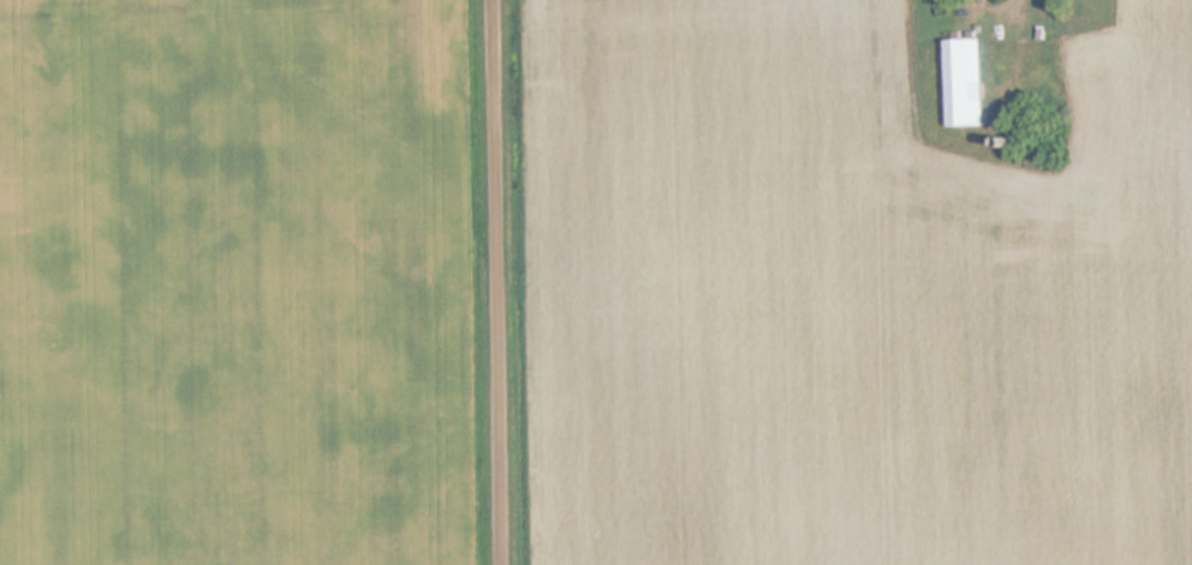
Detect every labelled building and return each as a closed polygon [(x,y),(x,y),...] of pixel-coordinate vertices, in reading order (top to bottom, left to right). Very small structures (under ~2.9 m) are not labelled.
[(942,40),(944,128),(981,127),(980,40),(942,40)]
